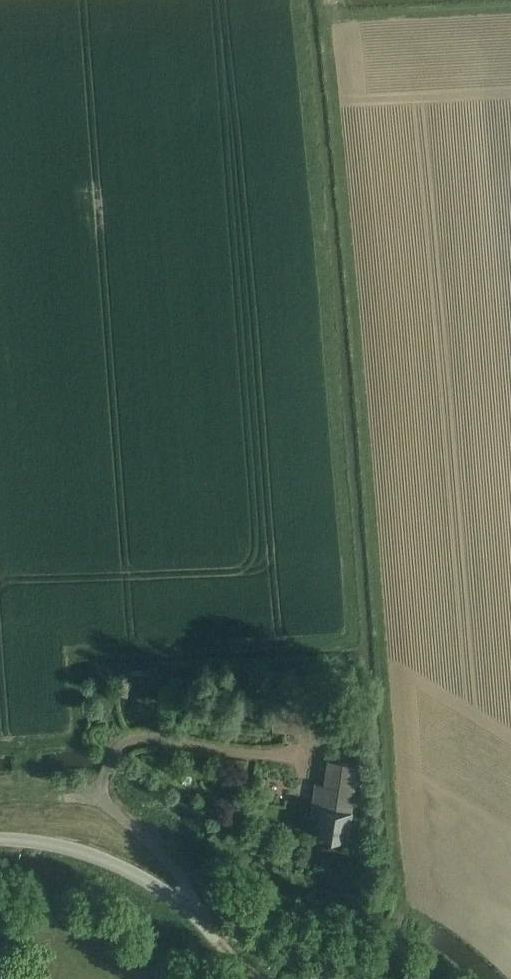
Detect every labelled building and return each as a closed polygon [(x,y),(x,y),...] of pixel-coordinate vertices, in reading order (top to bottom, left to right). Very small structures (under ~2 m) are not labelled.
[(309,731),(309,706),(273,706),(273,730),(309,731)] [(347,837),(357,765),(328,761),(325,785),(316,783),(309,831),(347,837)]
